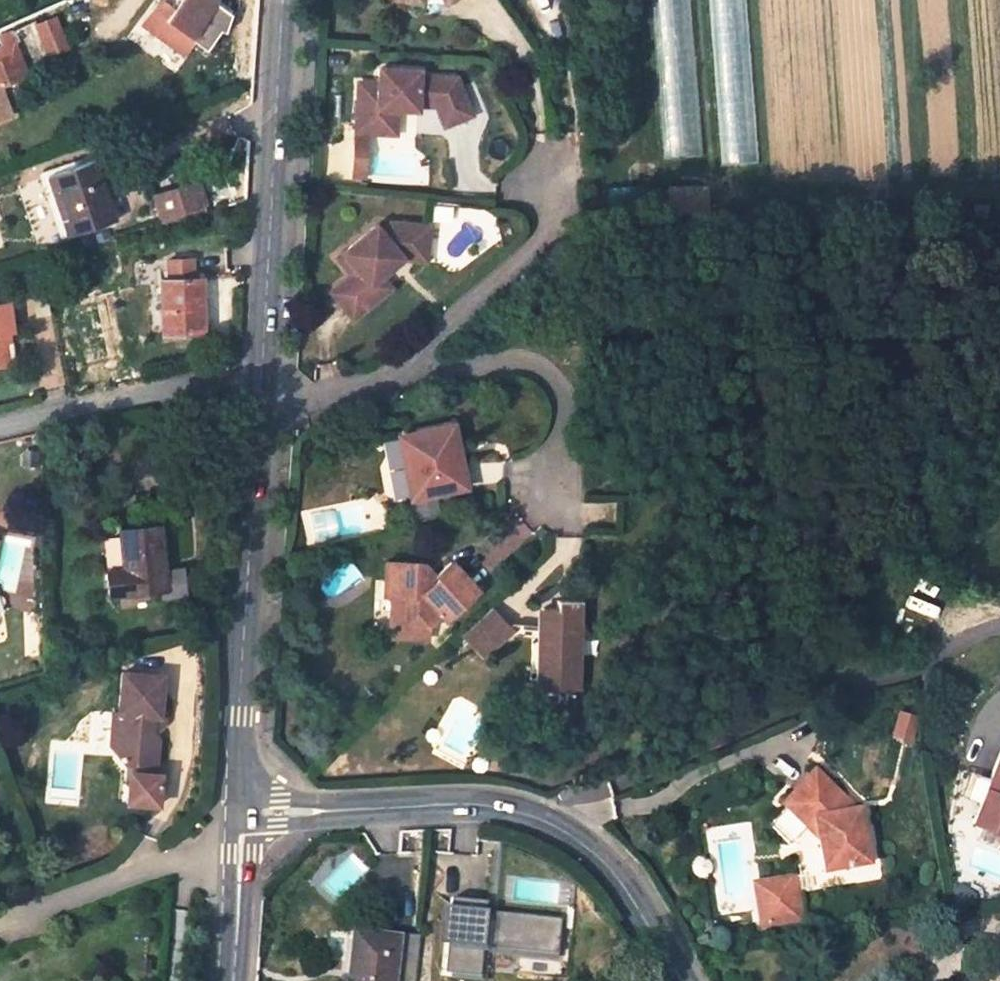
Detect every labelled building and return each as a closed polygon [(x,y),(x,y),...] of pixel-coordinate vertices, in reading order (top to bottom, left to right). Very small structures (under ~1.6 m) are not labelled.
[(171,8),(170,21),(153,10),(143,25),(186,52),(194,39),(207,48),(221,27),(226,28),(231,11),(214,0),(172,0),(171,8)] [(159,0),(153,10),(170,21),(171,8),(159,0)] [(444,9),(457,0),(437,0),(444,9)] [(668,164),(700,163),(692,0),(659,0),(668,164)] [(745,0),(714,0),(723,172),(754,170),(745,0)] [(48,55),(65,48),(54,19),(36,25),(48,55)] [(0,49),(0,86),(26,75),(10,35),(0,38),(4,47),(0,49)] [(376,86),(356,85),(353,135),(379,136),(380,111),(386,106),(395,106),(409,107),(409,101),(428,102),(443,129),(469,117),(452,81),(417,78),(417,73),(377,71),(376,86)] [(10,116),(0,91),(0,120),(10,116)] [(379,136),(393,137),(395,106),(386,106),(380,111),(379,136)] [(115,221),(94,160),(48,176),(68,237),(115,221)] [(204,205),(195,175),(151,187),(160,218),(204,205)] [(427,227),(388,224),(377,234),(371,227),(334,260),(349,277),(329,295),(352,321),(380,296),(371,285),(379,277),(388,269),(383,263),(396,251),(425,255),(427,227)] [(424,263),(425,255),(396,251),(383,263),(388,269),(399,259),(424,263)] [(379,277),(371,285),(380,296),(389,288),(379,277)] [(202,332),(199,280),(160,281),(161,333),(202,332)] [(100,314),(128,307),(125,289),(96,295),(100,314)] [(7,366),(4,342),(3,334),(12,332),(9,304),(0,306),(0,366),(7,366)] [(4,342),(14,341),(12,332),(3,334),(4,342)] [(399,436),(412,500),(466,489),(460,463),(457,464),(449,426),(399,436)] [(123,566),(115,568),(108,573),(110,598),(171,592),(164,526),(119,531),(123,566)] [(448,620),(479,590),(451,561),(436,575),(439,578),(432,584),(424,576),(425,563),(387,562),(385,596),(393,596),(392,615),(401,615),(401,637),(430,638),(431,627),(443,615),(448,620)] [(581,638),(581,601),(556,601),(556,609),(543,609),(543,643),(536,643),(536,669),(543,669),(543,690),(581,691),(581,657),(573,657),(573,644),(573,637),(581,638)] [(515,629),(494,606),(463,634),(485,658),(515,629)] [(401,637),(401,615),(392,615),(392,637),(401,637)] [(157,713),(165,713),(168,673),(124,671),(123,711),(117,711),(116,731),(128,731),(127,756),(133,761),(143,762),(142,781),(136,785),(135,800),(166,802),(168,771),(159,770),(159,763),(163,763),(164,735),(161,732),(156,727),(157,713)] [(170,724),(171,714),(165,713),(157,713),(156,727),(161,732),(170,724)] [(116,731),(116,745),(127,756),(128,731),(116,731)] [(975,823),(999,832),(999,758),(975,823)] [(142,781),(143,762),(133,761),(132,780),(136,785),(142,781)] [(816,773),(768,825),(794,850),(816,826),(825,871),(867,864),(858,812),(844,814),(835,805),(842,798),(816,773)] [(842,798),(835,805),(844,814),(858,812),(842,798)] [(774,882),(779,913),(802,908),(797,878),(774,882)] [(767,884),(772,914),(779,913),(774,882),(767,884)] [(564,916),(450,904),(441,975),(486,979),(488,949),(559,955),(564,916)] [(347,980),(393,980),(397,939),(352,934),(347,980)]
